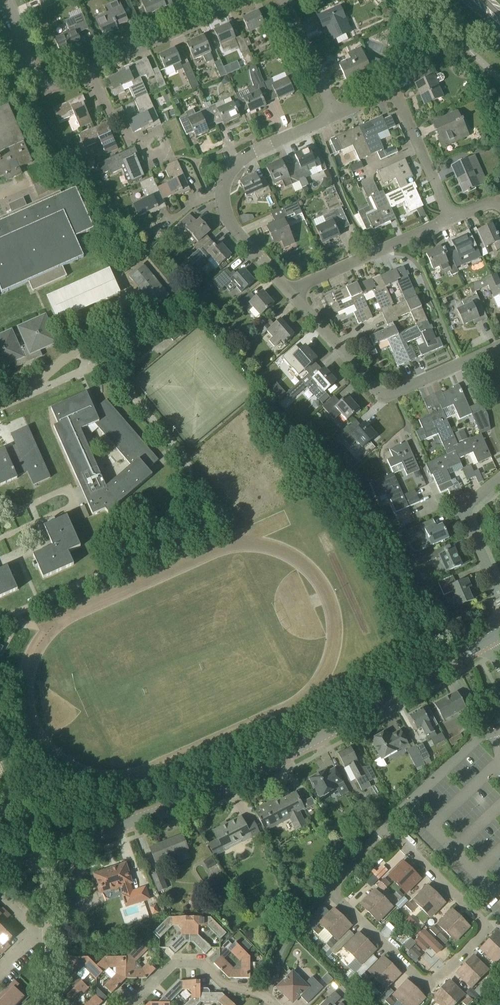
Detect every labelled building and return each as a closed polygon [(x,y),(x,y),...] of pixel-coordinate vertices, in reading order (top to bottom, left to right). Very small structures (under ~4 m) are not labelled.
[(43,9),(55,4),(54,0),(39,0),(43,9)] [(104,39),(119,32),(116,27),(127,22),(118,0),(106,6),(109,12),(104,14),(106,18),(97,22),(104,39)] [(174,8),(171,0),(140,0),(147,15),(158,11),(159,14),(174,8)] [(348,40),(345,34),(350,32),(339,7),(318,17),(323,28),(327,26),(333,40),(336,38),(338,44),(348,40)] [(265,31),(269,40),(276,37),(270,25),(265,28),(258,12),(243,19),(249,33),(257,29),(259,34),(265,31)] [(83,31),(88,28),(82,13),(76,16),(83,31)] [(83,31),(76,16),(71,18),(73,24),(67,26),(70,32),(63,35),(62,34),(54,38),(62,57),(69,54),(67,52),(72,50),(73,52),(84,48),(77,33),(83,31)] [(244,40),(242,36),(235,39),(229,25),(214,31),(224,52),(231,49),(232,51),(239,48),(247,65),(254,62),(247,47),(244,40)] [(386,30),(385,35),(387,35),(386,38),(396,40),(398,31),(389,29),(388,31),(386,30)] [(213,60),(203,36),(187,44),(194,60),(202,56),(206,63),(213,60)] [(339,65),(347,83),(371,73),(360,48),(348,54),(350,60),(339,65)] [(183,68),(182,65),(174,49),(159,56),(168,75),(183,68)] [(430,50),(422,54),(425,60),(433,56),(430,50)] [(109,78),(112,85),(114,90),(122,86),(124,90),(129,88),(134,100),(147,93),(140,78),(146,75),(147,78),(154,75),(148,60),(141,63),(140,61),(121,69),(122,72),(109,78)] [(214,63),(220,78),(227,75),(223,67),(220,60),(214,63)] [(237,61),(223,67),(227,75),(240,69),(240,68),(237,61)] [(251,95),(244,98),(238,101),(242,110),(248,107),(250,113),(265,106),(263,101),(270,98),(263,83),(254,63),(249,65),(250,72),(251,79),(254,86),(255,87),(248,90),(251,95)] [(440,74),(437,75),(434,68),(416,76),(419,82),(415,84),(424,105),(442,97),(436,83),(443,80),(444,78),(443,75),(440,74)] [(263,83),(270,98),(271,101),(271,100),(270,97),(276,95),(278,100),(293,93),(291,87),(297,85),(290,71),(271,79),(263,83)] [(193,72),(186,75),(192,90),(199,87),(193,72)] [(145,114),(128,121),(133,133),(146,127),(147,130),(161,124),(147,93),(134,100),(139,111),(143,109),(145,114)] [(89,108),(83,95),(53,108),(59,122),(70,117),(68,113),(73,111),(80,128),(92,123),(86,110),(89,108)] [(208,107),(209,109),(215,123),(215,122),(216,126),(217,125),(215,122),(222,119),(224,124),(239,118),(233,103),(225,106),(222,100),(215,104),(208,107)] [(8,107),(0,110),(0,176),(3,174),(6,181),(21,174),(18,168),(31,162),(23,142),(8,107)] [(194,132),(196,137),(208,131),(205,125),(209,124),(209,125),(215,123),(209,109),(199,113),(200,115),(189,120),(187,115),(179,119),(186,135),(194,132)] [(439,138),(443,147),(467,136),(457,112),(433,122),(437,131),(440,130),(442,136),(439,138)] [(382,116),(359,127),(371,155),(377,152),(380,160),(386,157),(384,151),(383,150),(384,149),(377,134),(395,126),(391,116),(383,120),(382,116)] [(98,137),(106,154),(118,149),(112,136),(115,134),(109,121),(79,134),(85,148),(96,143),(94,139),(98,137)] [(371,155),(359,127),(330,140),(336,153),(352,146),(359,160),(371,155)] [(395,146),(384,151),(386,157),(398,152),(395,146)] [(141,161),(135,147),(97,164),(101,174),(109,171),(111,175),(122,170),(124,174),(128,172),(132,180),(144,175),(138,162),(141,161)] [(302,177),(310,173),(309,170),(320,165),(321,169),(322,168),(315,155),(312,156),(308,149),(307,150),(306,147),(300,150),(301,153),(295,155),(298,162),(291,165),(298,181),(301,188),(306,186),(302,177)] [(463,193),(467,191),(468,193),(470,192),(469,190),(483,185),(482,184),(480,185),(471,166),(474,165),(470,158),(451,166),(463,193)] [(413,177),(405,159),(377,172),(383,185),(395,179),(400,189),(408,185),(405,180),(413,177)] [(190,190),(177,161),(177,160),(164,166),(169,177),(173,176),(175,180),(157,188),(163,200),(176,194),(177,196),(190,190)] [(285,187),(295,183),(298,181),(291,165),(284,168),(281,161),(266,168),(274,184),(282,180),(285,187)] [(352,173),(352,172),(363,167),(360,162),(349,167),(352,173)] [(255,193),(257,199),(271,193),(265,178),(259,181),(256,175),(240,182),(247,197),(255,193)] [(163,200),(157,188),(153,177),(145,180),(140,183),(142,189),(146,187),(150,196),(133,204),(138,216),(152,210),(153,213),(166,207),(163,200)] [(373,182),(368,184),(373,195),(379,193),(373,182)] [(400,189),(385,196),(391,208),(405,202),(409,212),(423,206),(412,183),(408,185),(400,189)] [(396,219),(391,208),(385,196),(383,191),(379,193),(373,195),(368,184),(362,187),(367,199),(371,197),(377,211),(366,216),(367,216),(361,219),(366,230),(372,228),(372,229),(396,219)] [(2,294),(28,282),(33,292),(67,276),(62,267),(83,257),(75,238),(94,230),(76,189),(62,195),(60,191),(25,207),(22,201),(11,206),(13,212),(0,218),(0,290),(2,294)] [(267,228),(274,244),(282,240),(285,247),(294,243),(284,221),(288,219),(283,208),(271,213),(276,224),(267,228)] [(312,221),(318,234),(323,243),(339,236),(335,228),(342,225),(342,226),(348,223),(348,225),(349,224),(341,208),(312,221)] [(129,212),(124,215),(127,221),(132,218),(129,212)] [(177,225),(182,229),(182,230),(185,228),(198,242),(210,231),(199,220),(196,222),(189,214),(177,225)] [(487,247),(494,244),(496,250),(499,249),(499,236),(499,233),(496,235),(492,225),(477,231),(472,234),(480,250),(487,247)] [(456,267),(462,265),(463,265),(480,257),(476,248),(472,249),(466,236),(452,242),(456,250),(450,253),(456,267)] [(210,240),(199,249),(208,260),(215,269),(219,265),(222,269),(227,264),(224,261),(231,255),(221,244),(216,248),(210,240)] [(456,267),(450,253),(444,256),(440,248),(426,254),(433,269),(440,266),(444,273),(449,271),(451,275),(458,272),(456,268),(456,267)] [(169,296),(144,266),(130,277),(155,308),(169,296)] [(403,267),(381,277),(386,288),(397,283),(405,302),(417,297),(403,267)] [(227,269),(212,282),(220,290),(231,281),(241,292),(254,281),(253,281),(254,279),(250,274),(249,276),(243,270),(237,275),(233,271),(231,274),(227,269)] [(118,293),(118,291),(115,285),(114,282),(109,271),(48,298),(53,309),(54,311),(57,318),(58,320),(118,293)] [(494,298),(498,308),(499,307),(499,283),(496,273),(485,279),(493,298),(494,298)] [(380,310),(391,305),(393,304),(386,288),(381,277),(380,275),(358,285),(362,295),(372,291),(380,310)] [(358,324),(366,321),(361,310),(367,307),(362,295),(358,285),(357,283),(332,294),(336,303),(334,304),(332,306),(331,309),(332,311),(335,313),(338,313),(354,306),(357,312),(354,313),(358,324)] [(204,290),(198,296),(202,301),(209,296),(204,290)] [(260,316),(273,304),(263,292),(256,298),(251,293),(240,302),(248,312),(253,307),(260,316)] [(474,298),(472,299),(463,303),(465,306),(457,309),(465,326),(474,322),(475,324),(488,319),(482,306),(481,306),(477,295),(474,296),(474,298)] [(384,318),(387,325),(392,323),(392,322),(398,320),(397,318),(410,312),(416,326),(427,321),(417,297),(405,302),(393,307),(395,314),(384,318)] [(392,308),(391,305),(380,310),(381,311),(384,318),(395,314),(393,307),(392,308)] [(372,318),(367,307),(361,310),(366,321),(372,318)] [(329,310),(322,313),(325,321),(327,320),(332,317),(329,310)] [(5,333),(0,335),(0,368),(14,362),(16,367),(24,364),(25,360),(31,358),(34,359),(42,356),(40,350),(57,342),(45,315),(17,327),(25,345),(19,348),(11,330),(5,333)] [(274,325),(270,320),(259,329),(264,334),(268,331),(273,337),(269,341),(274,347),(281,341),(284,344),(288,341),(288,340),(294,335),(280,319),(274,325)] [(427,321),(416,326),(398,334),(403,345),(422,336),(426,345),(418,349),(421,356),(443,347),(439,338),(435,339),(427,321)] [(397,366),(410,361),(405,349),(404,349),(402,345),(403,345),(398,334),(394,326),(392,323),(387,325),(389,328),(369,337),(373,346),(387,340),(394,355),(392,355),(397,366)] [(177,330),(169,337),(173,341),(181,334),(177,330)] [(312,363),(316,360),(305,347),(300,351),(295,345),(282,357),(292,368),(298,375),(311,364),(312,364),(313,364),(312,363)] [(411,346),(405,349),(410,361),(416,358),(411,346)] [(335,382),(324,369),(314,379),(309,374),(286,394),(292,400),(304,389),(304,388),(306,386),(318,399),(318,400),(326,393),(325,393),(324,392),(335,382)] [(472,414),(460,388),(459,386),(442,394),(441,391),(435,394),(440,405),(441,408),(453,403),(459,419),(472,414)] [(108,513),(136,490),(152,475),(147,470),(158,460),(106,400),(98,406),(93,408),(86,393),(50,409),(58,425),(53,427),(77,480),(87,504),(92,515),(105,510),(108,513)] [(435,408),(440,405),(435,394),(429,396),(435,408)] [(359,410),(348,396),(340,403),(334,396),(322,407),(334,420),(341,414),(347,421),(359,410)] [(436,429),(438,433),(442,443),(444,442),(449,453),(454,451),(452,446),(458,444),(442,409),(436,411),(436,410),(435,410),(436,412),(419,420),(423,429),(425,434),(436,429)] [(484,409),(472,414),(480,434),(489,430),(486,413),(484,409)] [(340,435),(343,439),(350,447),(357,441),(362,447),(376,435),(365,423),(356,431),(351,426),(356,421),(350,426),(351,426),(340,435)] [(4,449),(3,449),(4,450),(0,451),(0,486),(17,478),(16,476),(27,471),(33,485),(50,478),(27,427),(11,435),(16,446),(5,451),(4,449)] [(465,433),(455,437),(458,443),(468,439),(465,433)] [(452,446),(454,451),(455,451),(459,459),(473,453),(478,463),(491,457),(484,440),(485,439),(483,439),(481,434),(458,444),(452,446)] [(401,463),(403,467),(407,476),(419,470),(407,442),(389,450),(393,457),(387,460),(390,468),(401,463)] [(446,470),(460,463),(459,459),(455,451),(454,451),(449,453),(426,463),(429,469),(427,469),(430,476),(432,475),(440,493),(454,487),(446,470)] [(483,481),(480,474),(479,471),(474,473),(470,465),(463,468),(468,480),(475,477),(478,484),(483,481)] [(419,502),(417,496),(406,501),(403,495),(393,473),(388,476),(387,474),(386,474),(387,476),(370,484),(376,497),(386,492),(396,512),(419,502)] [(417,496),(414,491),(414,490),(403,495),(406,501),(417,496)] [(67,516),(54,522),(43,526),(52,547),(33,556),(43,578),(74,565),(68,552),(80,547),(67,516)] [(419,525),(422,531),(424,530),(431,546),(449,538),(445,529),(444,529),(442,524),(436,527),(433,519),(419,525)] [(410,539),(417,536),(413,528),(406,531),(410,539)] [(446,572),(461,565),(453,549),(438,555),(446,572)] [(427,562),(424,556),(407,563),(410,570),(427,562)] [(17,590),(7,567),(0,570),(0,597),(17,590)] [(437,582),(438,586),(443,596),(452,592),(459,606),(472,600),(467,589),(470,587),(467,579),(456,584),(453,575),(437,582)] [(470,609),(447,617),(449,624),(473,617),(470,609)] [(442,720),(465,708),(456,692),(434,704),(442,720)] [(422,709),(408,716),(416,730),(421,727),(427,740),(436,735),(422,709)] [(386,730),(370,739),(381,759),(407,744),(399,730),(389,736),(386,730)] [(454,737),(448,740),(451,746),(457,742),(456,741),(454,737)] [(415,747),(422,761),(429,757),(422,744),(415,747)] [(416,768),(424,764),(422,761),(415,747),(414,746),(406,751),(411,760),(416,768)] [(349,765),(356,779),(360,787),(376,778),(369,766),(362,770),(349,747),(336,753),(344,767),(349,765)] [(326,769),(309,778),(319,797),(336,788),(340,797),(348,792),(335,767),(327,771),(326,769)] [(298,791),(295,793),(275,803),(274,800),(254,810),(264,831),(290,818),(296,830),(305,825),(298,811),(303,808),(304,811),(316,805),(311,797),(304,801),(298,791)] [(208,844),(213,853),(214,857),(225,851),(242,842),(242,843),(259,834),(253,821),(245,825),(240,817),(213,831),(217,840),(208,844)] [(347,834),(339,838),(343,845),(347,843),(351,840),(350,839),(347,834)] [(181,835),(149,848),(155,862),(187,849),(181,835)] [(211,856),(203,862),(208,869),(216,864),(211,856)] [(94,874),(100,892),(120,886),(123,895),(122,895),(126,906),(148,899),(144,887),(131,892),(129,883),(131,882),(125,864),(94,874)] [(378,880),(388,870),(382,865),(373,875),(378,880)] [(399,865),(388,876),(405,893),(419,878),(409,868),(406,872),(399,865)] [(158,892),(166,888),(159,871),(151,875),(158,892)] [(295,883),(300,892),(314,879),(309,871),(301,876),(303,878),(295,883)] [(378,880),(373,875),(373,874),(366,882),(371,888),(378,880)] [(293,882),(290,884),(296,894),(299,892),(293,882)] [(383,892),(387,888),(380,882),(376,886),(383,892)] [(430,917),(444,902),(434,892),(430,896),(424,889),(413,900),(430,917)] [(374,890),(364,901),(370,908),(367,911),(377,921),(392,907),(374,890)] [(400,901),(395,905),(400,909),(404,905),(408,901),(404,897),(400,901)] [(405,906),(411,912),(415,908),(409,902),(405,906)] [(350,925),(340,915),(337,919),(330,912),(319,923),(336,940),(350,925)] [(454,941),(469,926),(458,916),(455,920),(448,913),(437,924),(454,941)] [(315,915),(306,924),(317,935),(320,931),(314,925),(320,920),(315,915)] [(167,948),(173,954),(185,942),(189,942),(189,917),(168,917),(152,933),(159,939),(171,926),(176,926),(180,930),(180,935),(173,942),(172,941),(169,941),(166,945),(166,948),(167,948)] [(189,917),(189,942),(192,942),(204,954),(211,948),(198,935),(198,930),(202,926),(207,926),(219,939),(226,933),(210,917),(189,917)] [(429,930),(435,936),(438,933),(432,926),(429,930)] [(9,945),(7,943),(12,938),(3,929),(0,932),(0,955),(9,945)] [(424,930),(414,941),(416,944),(422,950),(427,945),(435,953),(441,947),(424,930)] [(337,943),(336,942),(330,948),(330,949),(329,950),(334,954),(353,935),(349,931),(337,943)] [(448,941),(440,933),(436,937),(445,945),(448,941)] [(495,962),(499,957),(499,935),(494,942),(490,938),(480,948),(495,962)] [(355,936),(345,946),(344,947),(361,964),(375,949),(365,939),(361,943),(355,936)] [(326,944),(330,948),(336,942),(332,938),(326,944)] [(411,939),(403,946),(408,951),(413,946),(416,944),(414,941),(411,938),(411,939)] [(249,978),(249,957),(234,942),(228,948),(219,948),(219,957),(213,963),(228,978),(249,978)] [(139,943),(125,957),(126,979),(146,978),(155,969),(149,964),(144,968),(136,960),(146,950),(139,943)] [(361,967),(361,966),(354,973),(366,984),(370,979),(364,973),(378,959),(373,955),(361,967)] [(96,979),(102,973),(96,966),(87,957),(66,957),(66,979),(74,987),(81,981),(74,975),(74,966),(83,966),(96,979)] [(104,958),(96,966),(102,973),(109,966),(118,966),(117,975),(105,987),(111,993),(126,979),(125,957),(124,957),(104,958)] [(456,973),(471,987),(487,970),(476,959),(469,966),(466,963),(456,973)] [(368,971),(385,988),(399,974),(389,964),(386,967),(379,960),(368,971)] [(491,968),(499,976),(499,975),(499,969),(495,964),(491,968)] [(496,976),(493,972),(487,978),(490,982),(496,976)] [(289,1000),(290,999),(292,1001),(299,995),(307,1003),(323,988),(311,977),(303,984),(292,973),(278,987),(284,994),(284,995),(289,1000)] [(327,973),(321,979),(327,986),(333,980),(327,973)] [(14,1004),(17,1004),(24,997),(15,989),(19,985),(14,980),(11,984),(13,987),(10,990),(8,987),(2,993),(14,1004)] [(74,987),(66,996),(66,1004),(74,1004),(74,1001),(87,988),(81,981),(74,987)] [(199,1002),(199,988),(200,988),(199,981),(178,981),(157,1002),(169,1003),(182,990),(186,990),(190,994),(190,999),(184,1004),(197,1004),(199,1002)] [(424,997),(414,988),(411,991),(404,984),(393,995),(403,1004),(416,1004),(424,997)] [(432,998),(440,1004),(453,1004),(463,995),(452,984),(445,991),(442,987),(432,998)] [(382,994),(373,986),(370,989),(378,998),(382,994)] [(468,996),(462,1003),(465,1004),(467,1004),(472,1000),(473,1001),(478,995),(470,987),(467,991),(470,995),(468,996)] [(221,993),(209,993),(209,990),(207,988),(200,988),(199,988),(199,1002),(200,1002),(218,1002),(221,1004),(234,1004),(221,993)] [(389,988),(380,997),(388,1004),(393,1004),(395,1003),(388,997),(393,992),(389,988)] [(334,1004),(341,998),(334,992),(320,1004),(335,1004),(334,1004)] [(2,993),(0,995),(0,1004),(14,1004),(2,993)] [(102,1002),(96,996),(87,1004),(99,1004),(102,1002)]
